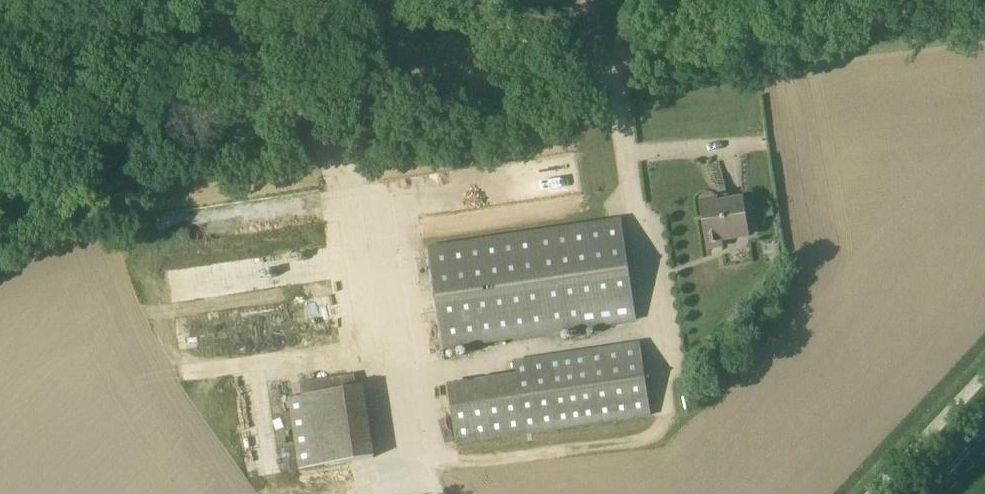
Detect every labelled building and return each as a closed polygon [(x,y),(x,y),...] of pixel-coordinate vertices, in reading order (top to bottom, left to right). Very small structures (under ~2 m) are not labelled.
[(721,203),(703,206),(710,252),(726,250),(725,241),(752,237),(747,203),(721,207),(721,203)] [(622,222),(429,250),(443,348),(636,320),(622,222)] [(518,376),(448,385),(456,446),(654,419),(644,346),(516,364),(518,376)] [(297,468),(379,456),(369,383),(356,384),(355,373),(301,380),(303,393),(287,396),(297,468)]
